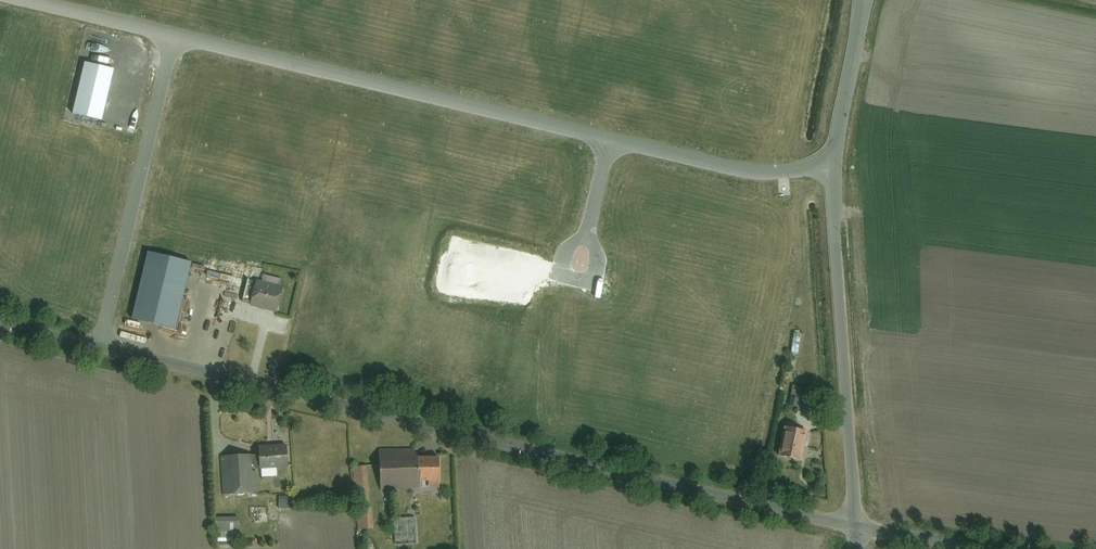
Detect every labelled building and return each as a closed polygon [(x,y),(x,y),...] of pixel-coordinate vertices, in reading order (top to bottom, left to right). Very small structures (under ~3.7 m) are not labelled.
[(115,71),(85,63),(72,115),(102,123),(115,71)] [(173,330),(190,264),(147,253),(130,319),(173,330)] [(258,279),(252,302),(278,309),(284,286),(258,279)] [(793,385),(792,406),(805,407),(806,385),(793,385)] [(805,459),(809,431),(789,428),(785,456),(805,459)] [(287,444),(260,447),(263,468),(289,465),(287,444)] [(417,449),(380,450),(382,490),(419,488),(418,482),(417,457),(417,449)] [(256,453),(221,456),(225,491),(259,487),(256,453)] [(440,455),(417,457),(418,482),(441,481),(440,455)] [(373,506),(371,506),(369,465),(355,466),(359,529),(374,528),(373,506)] [(280,496),(280,508),(292,508),(291,495),(280,496)] [(216,517),(217,531),(241,530),(240,515),(216,517)] [(396,517),(397,542),(417,541),(415,516),(396,517)]
